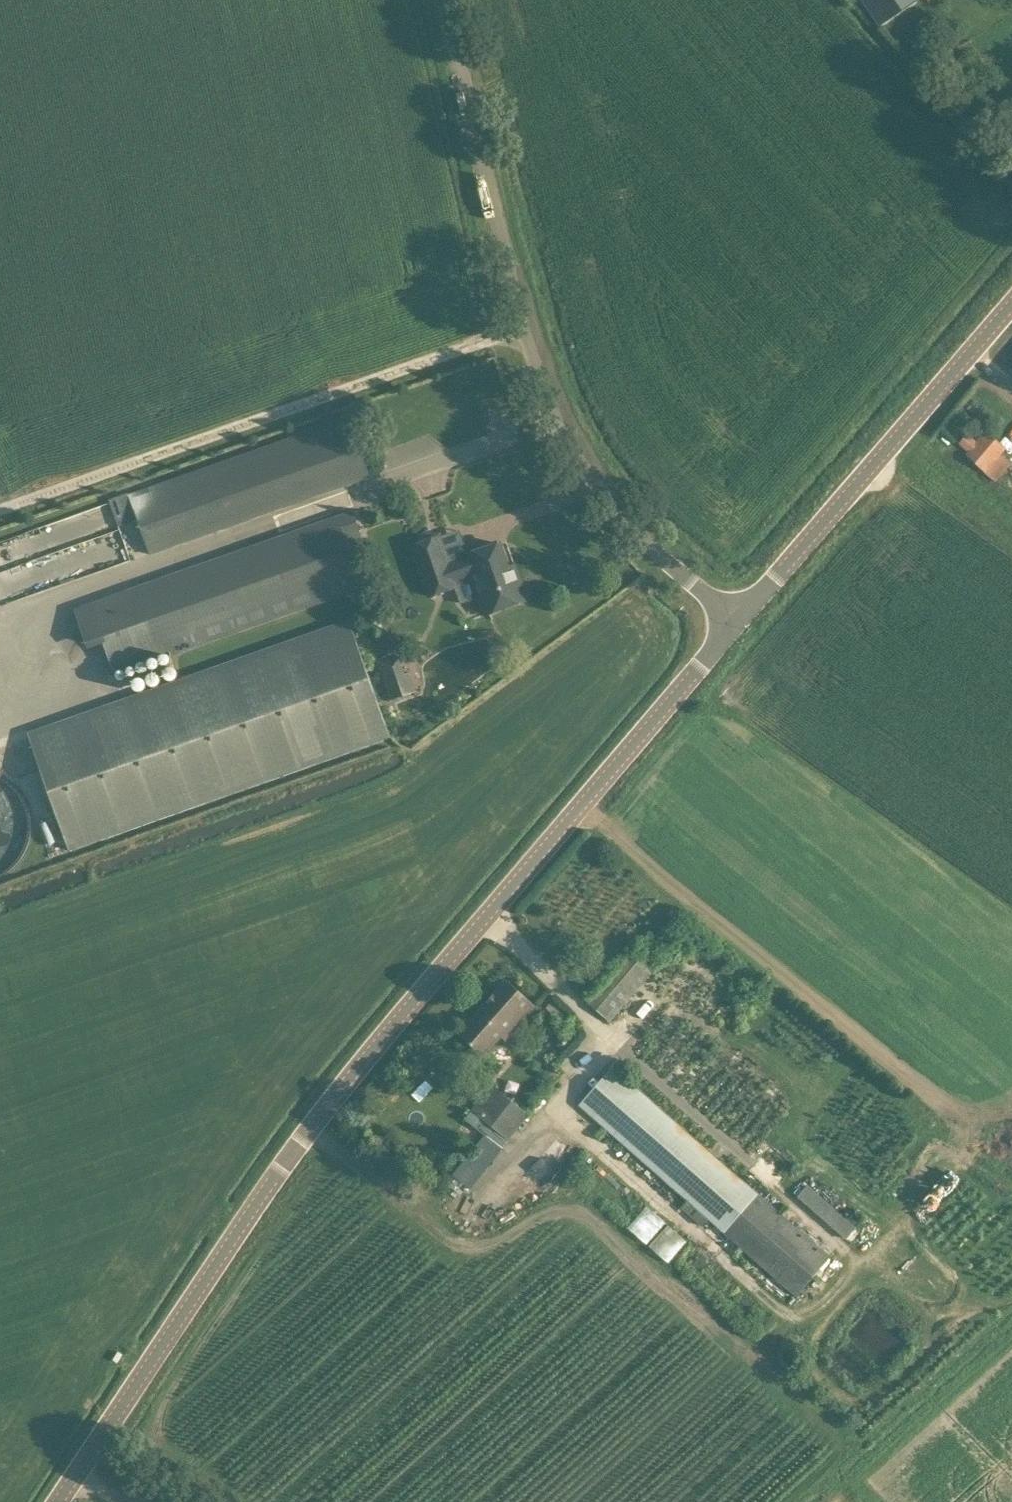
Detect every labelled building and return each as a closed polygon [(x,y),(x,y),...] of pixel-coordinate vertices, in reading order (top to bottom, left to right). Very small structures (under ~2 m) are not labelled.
[(922,10),(915,0),(907,0),(896,8),(890,0),(861,0),(886,36),(922,10)] [(128,493),(110,499),(111,503),(120,526),(139,519),(141,525),(152,556),(370,477),(370,476),(350,423),(348,416),(130,494),(129,494),(128,493)] [(996,482),(1011,464),(1011,463),(1002,455),(1007,449),(986,431),(977,441),(968,434),(960,444),(968,451),(966,454),(996,482)] [(353,510),(134,587),(90,603),(114,670),(361,584),(346,542),(362,537),(353,510)] [(500,543),(481,550),(467,554),(468,559),(450,565),(441,536),(415,545),(433,597),(459,588),(457,583),(473,577),(480,598),(488,595),(493,612),(528,600),(516,565),(508,568),(500,543)] [(27,732),(41,771),(69,852),(146,825),(391,739),(349,619),(179,679),(107,704),(27,732)] [(377,660),(391,700),(417,691),(410,672),(405,674),(397,653),(377,660)] [(31,838),(34,819),(30,800),(20,783),(5,770),(0,768),(0,873),(9,868),(23,855),(31,838)] [(610,1021),(652,972),(631,954),(589,1003),(610,1021)] [(460,1035),(475,1048),(482,1054),(500,1032),(505,1037),(534,1003),(522,993),(507,980),(460,1035)] [(572,1014),(555,999),(546,1008),(564,1023),(572,1014)] [(613,1066),(579,1105),(628,1148),(688,1201),(708,1219),(796,1296),(830,1258),(741,1179),(723,1163),(711,1153),(613,1066)] [(509,1139),(528,1115),(493,1087),(474,1111),(509,1139)] [(465,1188),(499,1147),(484,1134),(450,1175),(465,1188)] [(797,1197),(847,1240),(857,1227),(808,1185),(797,1197)]
